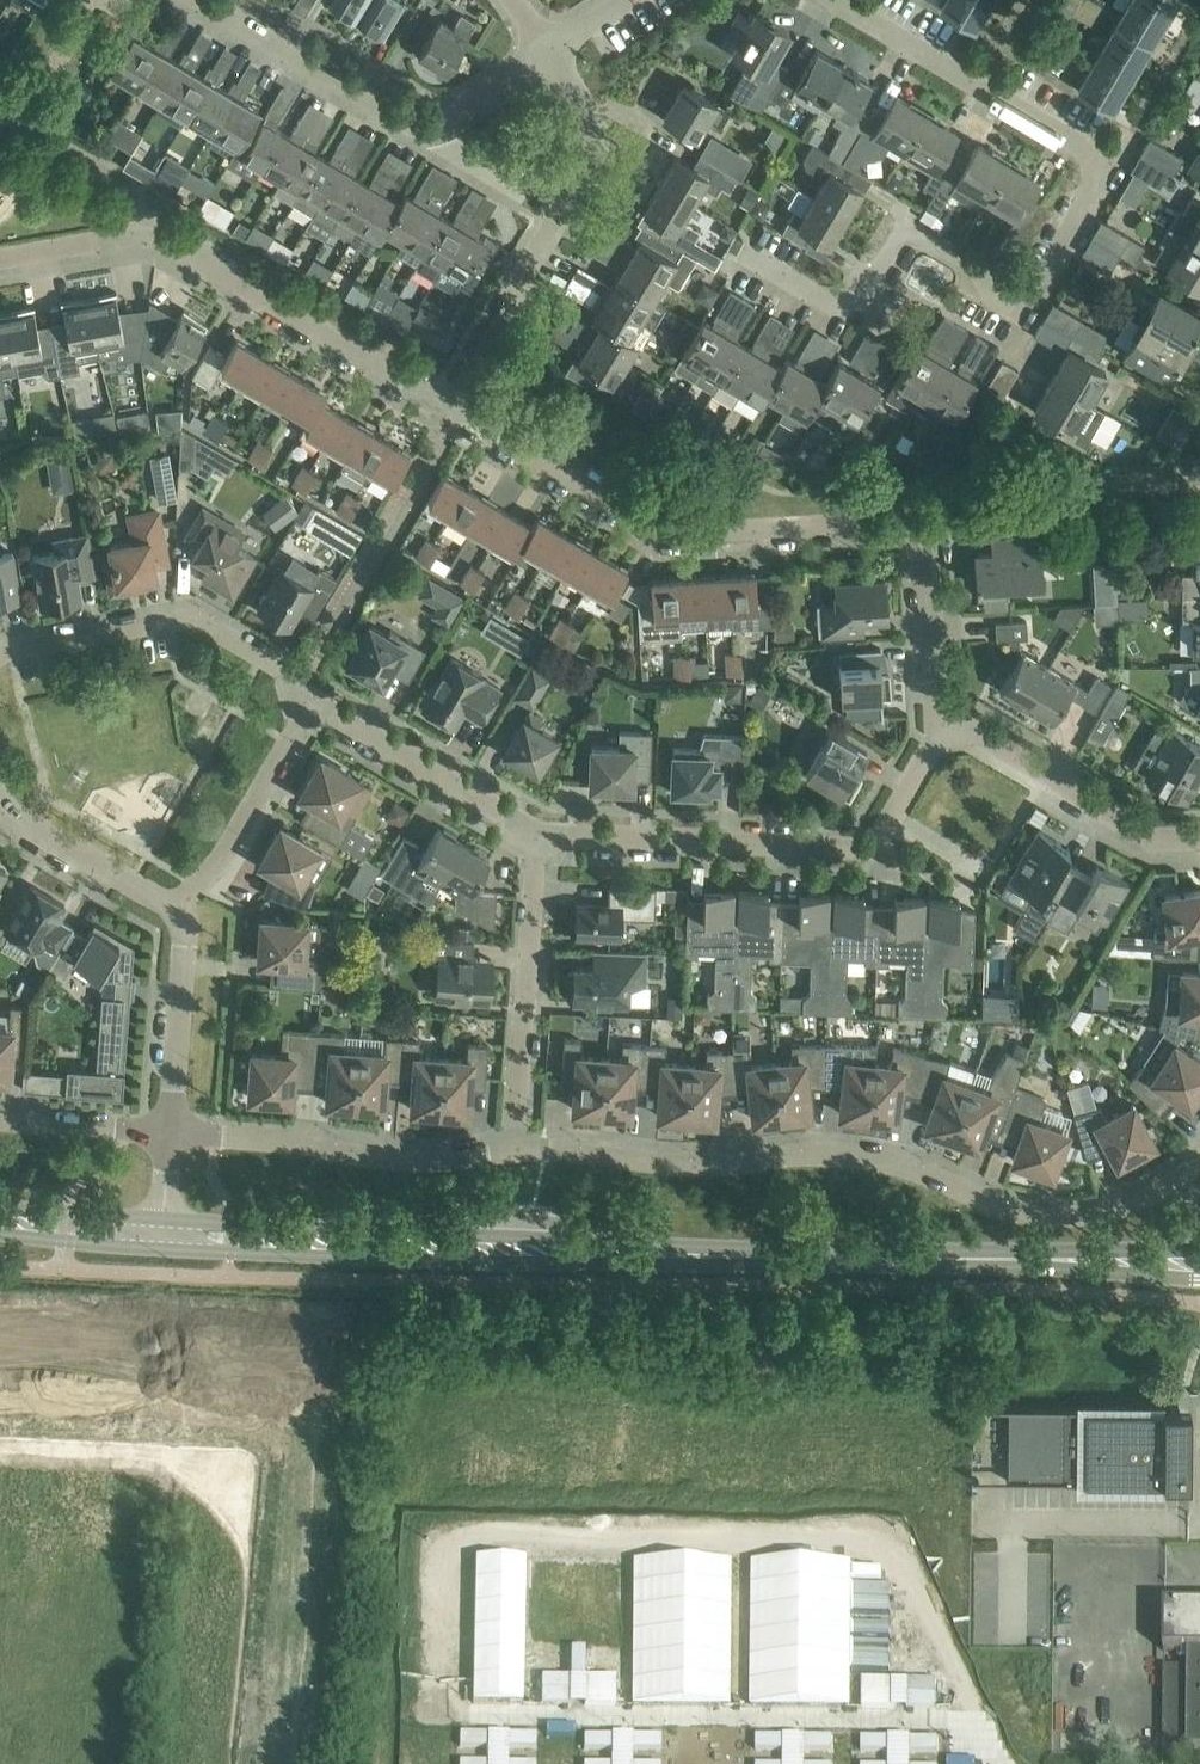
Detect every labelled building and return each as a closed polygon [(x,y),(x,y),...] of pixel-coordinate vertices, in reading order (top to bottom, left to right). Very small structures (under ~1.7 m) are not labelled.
[(329,2),(355,17),(365,0),(330,0),(329,2)] [(355,17),(383,34),(403,0),(365,0),(355,17)] [(973,25),(988,0),(931,0),(973,25)] [(1061,7),(1071,13),(1091,25),(1105,0),(1066,0),(1061,7)] [(1166,0),(1129,0),(1124,10),(1157,29),(1172,4),(1166,0)] [(1061,7),(1045,34),(1055,40),(1071,13),(1061,7)] [(1157,29),(1124,10),(1108,35),(1142,55),(1157,29)] [(750,63),(746,68),(731,95),(759,112),(769,97),(787,67),(774,60),(789,33),(754,12),(750,19),(739,13),(728,31),(739,38),(731,52),(750,63)] [(439,19),(418,55),(445,71),(475,21),(461,13),(453,27),(439,19)] [(133,35),(111,71),(137,87),(158,50),(153,47),(139,38),(146,27),(135,21),(128,32),(133,35)] [(1142,55),(1108,35),(1093,61),(1126,81),(1142,55)] [(137,87),(161,101),(183,65),(164,53),(170,42),(160,36),(153,47),(158,50),(137,87)] [(1048,52),(1038,46),(1030,59),(1040,65),(1048,52)] [(796,85),(821,100),(842,64),(817,49),(801,76),(787,67),(769,97),(784,106),(796,85)] [(180,126),(186,116),(208,80),(202,76),(188,68),(195,56),(185,50),(178,61),(183,65),(155,111),(180,126)] [(1126,81),(1093,61),(1078,87),(1111,107),(1126,81)] [(852,70),(842,64),(821,100),(839,110),(833,121),(843,127),(828,153),(842,161),(852,144),(869,116),(855,107),(870,81),(857,73),(858,72),(853,69),(852,70)] [(220,71),(209,65),(202,76),(208,80),(186,116),(211,131),(232,94),(227,91),(213,82),(220,71)] [(1194,75),(1184,91),(1199,101),(1199,79),(1194,75)] [(237,146),(255,115),(258,109),(238,97),(244,86),(234,80),(227,91),(232,94),(211,131),(237,146)] [(663,116),(684,128),(696,136),(706,118),(720,127),(729,111),(683,83),(663,116)] [(879,123),(869,116),(852,144),(864,151),(872,137),(886,146),(889,140),(904,148),(925,113),(895,96),(879,123)] [(263,115),(276,123),(282,113),(269,106),(263,115)] [(956,132),(925,113),(904,148),(921,158),(917,164),(931,172),(923,186),(934,193),(951,165),(940,158),(956,132)] [(281,131),(255,115),(237,146),(226,163),(253,179),(260,167),(281,131)] [(142,133),(118,118),(107,136),(131,151),(139,137),(142,133)] [(289,136),(281,131),(260,167),(280,179),(309,130),(297,123),(289,136)] [(309,130),(273,191),(292,202),(321,154),(314,150),(322,137),(309,130)] [(711,135),(708,140),(699,154),(736,176),(740,179),(752,159),(711,135)] [(164,152),(139,137),(131,151),(156,167),(164,152)] [(1140,154),(1168,171),(1174,174),(1184,157),(1150,137),(1140,154)] [(961,171),(951,165),(934,193),(927,204),(939,211),(946,199),(954,186),(968,194),(971,188),(986,197),(1007,161),(977,144),(961,171)] [(349,153),(337,146),(331,155),(343,162),(349,153)] [(189,165),(165,151),(164,152),(156,167),(180,181),(188,167),(189,165)] [(361,160),(349,153),(343,162),(356,169),(361,160)] [(842,161),(828,153),(815,176),(823,180),(813,197),(846,216),(862,189),(845,180),(853,167),(842,161)] [(1198,153),(1190,167),(1199,173),(1199,154),(1198,153)] [(341,166),(321,154),(292,202),(312,214),(319,201),(320,202),(341,166)] [(736,176),(699,154),(692,166),(676,157),(660,184),(691,202),(701,186),(715,194),(721,185),(729,189),(736,176)] [(1168,171),(1140,154),(1130,170),(1159,187),(1168,171)] [(1038,180),(1007,161),(986,197),(1003,207),(999,213),(1013,221),(995,251),(1006,258),(1033,214),(1022,207),(1038,180)] [(361,178),(341,166),(320,202),(319,201),(312,214),(332,226),(361,178)] [(214,181),(188,167),(180,181),(206,196),(214,181)] [(388,176),(376,169),(371,179),(383,186),(388,176)] [(400,183),(388,176),(383,186),(395,193),(400,183)] [(352,237),(380,189),(361,178),(332,226),(335,227),(336,231),(345,236),(350,235),(352,237)] [(421,184),(415,193),(428,201),(433,192),(421,184)] [(691,202),(660,184),(644,210),(666,223),(659,236),(696,258),(715,269),(722,256),(695,240),(700,231),(681,219),(691,202)] [(798,187),(787,205),(795,209),(782,231),(806,245),(814,233),(830,243),(846,216),(813,197),(798,187)] [(384,228),(400,201),(380,189),(352,237),(349,241),(370,253),(384,228)] [(445,199),(433,192),(428,201),(440,208),(445,199)] [(384,228),(404,240),(425,205),(405,193),(400,201),(384,228)] [(1190,198),(1182,212),(1179,210),(1169,228),(1199,246),(1199,203),(1190,198)] [(223,205),(214,221),(225,227),(234,212),(223,205)] [(416,264),(444,216),(425,205),(404,240),(397,253),(416,264)] [(455,217),(467,224),(473,215),(460,208),(455,217)] [(484,222),(473,215),(467,224),(479,231),(484,222)] [(465,228),(444,216),(416,264),(415,267),(435,279),(443,264),(465,228)] [(1145,246),(1101,220),(1092,236),(1136,262),(1145,246)] [(622,238),(615,250),(664,279),(679,287),(696,258),(659,236),(641,225),(634,236),(640,239),(636,246),(622,238)] [(485,238),(485,240),(465,228),(443,264),(463,276),(461,281),(471,287),(496,244),(485,238)] [(1169,228),(1160,244),(1162,245),(1154,259),(1199,287),(1199,246),(1169,228)] [(731,242),(728,247),(735,252),(743,239),(735,235),(731,242)] [(1136,262),(1092,236),(1082,253),(1111,269),(1120,254),(1135,263),(1136,262)] [(617,277),(652,299),(664,279),(615,250),(608,262),(621,270),(617,277)] [(592,289),(653,326),(665,306),(652,299),(617,277),(612,285),(599,277),(592,289)] [(398,296),(378,285),(373,294),(393,305),(398,296)] [(641,346),(653,326),(592,289),(584,302),(598,309),(593,317),(601,322),(637,343),(641,346)] [(702,319),(674,367),(695,379),(702,367),(742,297),(730,290),(711,324),(702,319)] [(1159,290),(1141,321),(1187,347),(1199,325),(1199,314),(1159,290)] [(116,291),(89,298),(97,344),(97,343),(100,358),(114,355),(115,361),(141,357),(141,356),(149,308),(147,307),(146,317),(121,322),(115,293),(116,293),(116,291)] [(755,305),(742,297),(702,367),(721,379),(742,343),(735,339),(755,305)] [(97,344),(89,298),(61,301),(61,303),(62,303),(67,332),(53,335),(60,375),(80,371),(79,362),(84,361),(82,346),(97,344)] [(1082,319),(1053,302),(1043,319),(1072,336),(1082,319)] [(171,317),(149,305),(149,308),(141,356),(164,369),(171,357),(184,364),(208,324),(184,308),(183,309),(184,310),(176,323),(170,319),(171,317)] [(34,306),(7,312),(15,358),(30,355),(31,364),(35,368),(43,366),(44,374),(48,377),(60,375),(53,335),(39,337),(34,308),(35,307),(34,306)] [(451,325),(419,306),(413,317),(444,335),(451,325)] [(7,312),(0,313),(0,375),(17,372),(14,358),(15,358),(7,312)] [(750,348),(742,343),(721,379),(741,390),(762,355),(782,321),(770,314),(750,348)] [(626,362),(637,343),(601,322),(597,329),(574,316),(567,329),(576,334),(626,362)] [(916,345),(885,397),(906,409),(915,393),(956,323),(944,316),(924,350),(916,345)] [(1072,336),(1043,319),(1034,335),(1063,352),(1072,336)] [(1187,347),(1141,321),(1124,351),(1169,378),(1187,347)] [(968,330),(956,323),(915,393),(935,405),(956,368),(948,364),(968,330)] [(608,392),(626,362),(576,334),(569,346),(582,354),(578,361),(573,358),(567,368),(608,392)] [(774,335),(741,390),(761,402),(782,367),(774,362),(786,342),(774,335)] [(988,342),(976,335),(956,369),(935,405),(955,417),(976,381),(968,376),(988,342)] [(227,355),(210,345),(192,376),(210,387),(217,375),(238,387),(258,353),(236,340),(227,355)] [(849,361),(861,368),(869,355),(857,348),(849,361)] [(766,394),(785,406),(806,370),(809,365),(815,357),(802,349),(794,363),(787,358),(766,394)] [(1069,351),(1052,379),(1089,401),(1106,372),(1069,351)] [(281,366),(258,353),(238,387),(261,400),(281,366)] [(881,362),(869,355),(861,368),(873,375),(881,362)] [(786,406),(778,419),(798,431),(817,397),(826,381),(818,377),(827,364),(815,357),(809,365),(806,370),(785,406),(786,406)] [(858,373),(838,361),(826,381),(817,397),(818,397),(809,413),(828,424),(858,373)] [(1018,370),(1002,361),(982,394),(999,403),(1018,370)] [(303,379),(281,366),(261,400),(283,413),(303,379)] [(850,433),(879,385),(858,373),(828,424),(845,434),(850,433)] [(325,392),(303,379),(283,413),(304,426),(299,435),(300,435),(325,392)] [(1106,411),(1089,401),(1052,379),(1035,408),(1071,429),(1066,438),(1080,446),(1086,435),(1090,438),(1106,411)] [(326,393),(325,392),(300,435),(322,448),(342,414),(321,401),(326,393)] [(203,432),(210,435),(221,417),(214,413),(203,432)] [(364,427),(342,414),(322,448),(344,461),(364,427)] [(228,421),(221,417),(210,435),(217,439),(228,421)] [(387,440),(364,427),(344,461),(367,474),(387,440)] [(248,458),(254,462),(265,443),(259,439),(248,458)] [(409,454),(387,440),(367,474),(389,488),(409,454)] [(272,447),(265,443),(254,462),(261,465),(272,447)] [(206,471),(209,460),(229,465),(232,453),(204,446),(201,459),(195,458),(192,467),(206,471)] [(886,454),(884,457),(892,461),(896,454),(895,453),(889,449),(886,454)] [(292,484),(299,488),(310,469),(303,465),(292,484)] [(316,473),(310,469),(299,488),(305,491),(316,473)] [(443,473),(423,507),(446,521),(466,487),(443,473)] [(488,500),(466,487),(446,521),(468,534),(488,500)] [(337,510),(343,514),(354,495),(348,491),(337,510)] [(361,499),(354,495),(343,514),(350,518),(361,499)] [(510,513),(488,500),(468,534),(490,547),(510,513)] [(203,509),(199,515),(187,535),(201,543),(195,554),(211,564),(203,578),(232,595),(255,557),(236,546),(244,532),(242,532),(240,535),(220,522),(221,519),(203,509)] [(167,563),(158,511),(129,516),(134,542),(110,546),(113,558),(106,559),(112,592),(144,586),(143,579),(155,577),(153,565),(167,563)] [(532,525),(510,513),(490,547),(512,560),(538,517),(537,517),(532,525)] [(560,530),(538,517),(512,560),(513,561),(518,552),(540,565),(560,530)] [(340,521),(328,542),(350,555),(362,534),(344,523),(340,521)] [(582,543),(560,530),(540,565),(562,578),(582,543)] [(94,578),(87,535),(53,541),(55,551),(32,555),(41,605),(80,598),(77,581),(94,578)] [(1055,551),(1054,535),(991,538),(991,540),(997,540),(997,552),(974,554),(976,585),(978,585),(978,595),(977,595),(977,597),(1009,595),(1008,583),(1043,581),(1042,551),(1055,551)] [(427,538),(416,557),(422,560),(433,542),(427,538)] [(1193,563),(1193,573),(1182,573),(1182,597),(1199,597),(1199,539),(1193,540),(1193,563)] [(440,546),(433,542),(422,560),(429,564),(440,546)] [(604,557),(582,543),(562,578),(584,591),(604,557)] [(0,554),(0,604),(21,600),(12,552),(0,554)] [(627,570),(604,557),(584,591),(607,604),(627,570)] [(460,583),(467,587),(478,568),(471,564),(460,583)] [(281,568),(269,589),(257,609),(290,629),(300,612),(312,619),(336,578),(319,568),(309,585),(281,568)] [(484,572),(478,568),(467,587),(473,590),(484,572)] [(755,574),(729,575),(732,628),(773,625),(770,578),(756,578),(755,574)] [(732,628),(729,575),(703,577),(706,627),(707,627),(706,616),(730,615),(731,628),(732,628)] [(432,614),(450,624),(465,597),(429,576),(418,594),(436,605),(432,614)] [(703,577),(677,578),(680,629),(706,627),(703,577)] [(681,638),(680,629),(677,578),(651,580),(651,584),(637,585),(629,581),(622,593),(637,601),(640,640),(681,638)] [(835,583),(836,604),(817,605),(819,636),(857,634),(856,618),(887,616),(885,580),(835,583)] [(1116,584),(1094,585),(1095,604),(1116,603),(1117,603),(1116,584)] [(505,609),(511,613),(522,594),(516,590),(505,609)] [(529,598),(522,594),(511,613),(518,617),(529,598)] [(617,630),(628,603),(615,597),(604,624),(617,630)] [(1182,597),(1183,621),(1193,621),(1194,654),(1199,654),(1199,597),(1182,597)] [(530,607),(524,618),(533,623),(539,613),(530,607)] [(549,635),(556,639),(567,620),(560,616),(549,635)] [(585,631),(567,620),(556,639),(574,649),(585,631)] [(1026,621),(1019,621),(996,622),(996,639),(1008,638),(1010,660),(1015,663),(1000,690),(1026,705),(1049,666),(1023,651),(1019,649),(1018,638),(1027,637),(1026,621)] [(408,680),(420,660),(426,650),(391,629),(387,636),(370,626),(348,663),(382,683),(390,670),(408,680)] [(515,629),(506,645),(520,653),(529,638),(515,629)] [(891,696),(890,671),(881,671),(879,649),(880,649),(880,648),(839,650),(839,652),(840,652),(841,666),(839,666),(841,699),(846,699),(847,718),(881,717),(881,718),(884,719),(883,697),(891,696)] [(741,651),(725,652),(726,663),(741,662),(741,651)] [(690,665),(689,654),(674,655),(675,666),(690,665)] [(483,676),(451,657),(422,706),(454,725),(463,710),(481,720),(499,688),(482,678),(483,676)] [(726,663),(727,673),(742,673),(741,662),(726,663)] [(675,666),(675,676),(691,675),(690,665),(675,666)] [(1075,682),(1049,666),(1026,705),(1052,721),(1067,694),(1081,702),(1080,703),(1095,711),(1107,691),(1111,684),(1096,676),(1088,690),(1074,682),(1075,682)] [(1189,666),(1189,668),(1194,668),(1194,687),(1196,691),(1197,692),(1199,694),(1199,695),(1199,666),(1189,666)] [(532,705),(548,678),(533,669),(517,696),(532,705)] [(756,679),(747,679),(748,693),(754,692),(757,688),(756,679)] [(1126,703),(1111,695),(1089,732),(1104,741),(1126,703)] [(525,720),(524,719),(505,751),(537,770),(556,738),(539,728),(543,721),(529,713),(525,720)] [(1172,729),(1157,755),(1145,775),(1170,790),(1172,786),(1187,795),(1186,797),(1187,798),(1199,776),(1199,746),(1172,729)] [(591,746),(591,763),(589,786),(633,788),(633,779),(650,779),(651,756),(652,732),(619,731),(619,747),(591,746)] [(847,740),(831,731),(831,732),(832,733),(824,745),(823,744),(806,773),(849,799),(862,776),(854,772),(866,753),(867,752),(847,740)] [(744,736),(703,734),(699,749),(673,748),(673,766),(672,790),(708,791),(709,787),(718,787),(718,778),(742,779),(743,755),(744,736)] [(322,758),(300,795),(319,806),(308,824),(340,843),(356,815),(344,807),(360,780),(322,758)] [(352,825),(344,842),(366,852),(374,835),(352,825)] [(282,827),(260,863),(279,874),(271,896),(308,908),(316,883),(303,876),(319,849),(282,827)] [(386,865),(413,881),(426,874),(441,882),(463,842),(438,828),(421,856),(414,852),(418,845),(403,836),(386,865)] [(1038,829),(1009,878),(1033,893),(1025,906),(1046,919),(1076,867),(1062,859),(1072,849),(1038,829)] [(489,858),(463,842),(441,882),(455,890),(455,906),(489,926),(494,926),(497,892),(480,891),(473,887),(489,858)] [(1076,867),(1046,919),(1067,930),(1075,917),(1096,930),(1102,919),(1106,921),(1128,882),(1097,864),(1090,875),(1076,867)] [(30,885),(18,905),(4,929),(33,946),(36,960),(48,967),(73,926),(57,917),(65,905),(30,885)] [(656,887),(609,885),(608,904),(576,903),(575,937),(621,938),(622,917),(654,918),(656,887)] [(736,891),(713,890),(713,899),(688,898),(685,956),(698,956),(698,952),(716,952),(714,987),(707,994),(707,1006),(731,1007),(736,891)] [(1167,912),(1169,927),(1155,929),(1153,955),(1199,958),(1199,957),(1191,956),(1193,934),(1199,933),(1199,890),(1165,896),(1167,912)] [(760,892),(736,891),(731,1007),(756,1009),(757,996),(750,989),(752,954),(770,955),(769,959),(781,960),(784,902),(759,901),(760,892)] [(808,903),(784,902),(781,960),(793,960),(793,956),(808,955),(810,991),(803,998),(802,1010),(825,1012),(832,895),(808,894),(808,903)] [(855,896),(832,895),(827,1012),(851,1013),(852,1000),(845,993),(847,958),(865,958),(865,963),(877,964),(879,906),(855,905),(855,896)] [(927,899),(904,898),(904,907),(879,906),(877,964),(889,964),(889,959),(907,960),(905,995),(898,1002),(898,1014),(922,1015),(927,899)] [(950,900),(927,899),(922,1015),(947,1017),(947,1004),(941,997),(942,962),(960,963),(960,967),(973,968),(974,934),(975,910),(950,909),(950,900)] [(306,922),(262,919),(259,961),(280,963),(280,985),(316,987),(318,955),(303,954),(306,922)] [(74,927),(73,926),(48,967),(64,977),(74,961),(103,977),(115,978),(114,987),(134,989),(135,978),(131,978),(133,945),(94,922),(86,937),(72,930),(74,927)] [(474,940),(421,936),(420,955),(439,956),(436,997),(488,1001),(491,959),(472,957),(474,940)] [(645,951),(607,950),(607,965),(573,964),(572,1001),(628,1003),(629,984),(644,984),(645,951)] [(1183,971),(1181,1003),(1166,1002),(1159,1027),(1199,1039),(1199,1037),(1197,1036),(1199,1022),(1199,972),(1183,971)] [(134,989),(114,987),(114,996),(101,996),(96,1069),(67,1067),(66,1073),(23,1069),(22,1088),(122,1096),(129,999),(133,999),(134,989)] [(0,1029),(0,1077),(8,1078),(10,1044),(25,1045),(28,1006),(10,1005),(8,1030),(0,1029)] [(292,1079),(313,1080),(318,1032),(282,1029),(280,1055),(252,1053),(249,1097),(291,1100),(292,1079)] [(327,1103),(355,1105),(359,1051),(343,1050),(345,1034),(318,1032),(315,1064),(330,1065),(327,1103)] [(750,1082),(754,1120),(782,1115),(776,1063),(750,1066),(750,1032),(733,1032),(733,1083),(750,1082)] [(385,1053),(359,1051),(355,1105),(383,1107),(386,1070),(400,1071),(402,1038),(386,1037),(385,1053)] [(419,1040),(402,1038),(400,1071),(415,1072),(412,1109),(440,1111),(444,1058),(418,1056),(419,1040)] [(574,1109),(602,1111),(606,1058),(580,1056),(581,1040),(564,1038),(562,1071),(577,1072),(574,1109)] [(488,1045),(468,1043),(467,1059),(444,1058),(440,1111),(468,1113),(470,1076),(485,1077),(488,1045)] [(621,1059),(606,1058),(602,1111),(629,1113),(632,1076),(647,1077),(649,1045),(622,1043),(621,1059)] [(791,1044),(791,1061),(776,1063),(782,1115),(782,1116),(810,1113),(805,1075),(825,1075),(825,1044),(791,1044)] [(859,1044),(825,1044),(825,1075),(845,1075),(841,1113),(868,1116),(874,1063),(859,1061),(859,1044)] [(1175,1044),(1158,1070),(1146,1062),(1127,1081),(1162,1115),(1163,1114),(1156,1107),(1171,1092),(1189,1103),(1199,1086),(1199,1060),(1175,1044)] [(666,1046),(649,1045),(647,1077),(661,1079),(658,1116),(686,1118),(691,1064),(665,1062),(666,1046)] [(927,1055),(894,1048),(890,1065),(874,1063),(868,1116),(896,1120),(900,1081),(920,1086),(927,1055)] [(733,1083),(733,1050),(707,1050),(706,1065),(691,1064),(686,1118),(714,1120),(717,1083),(733,1083)] [(971,1085),(952,1136),(978,1144),(991,1110),(1005,1115),(1025,1058),(1007,1051),(985,1091),(971,1085)] [(926,1127),(952,1136),(971,1085),(946,1077),(950,1061),(927,1055),(920,1086),(939,1090),(926,1127)] [(1045,1099),(1015,1088),(1006,1115),(1005,1115),(999,1132),(1020,1139),(1013,1159),(1052,1173),(1067,1132),(1037,1122),(1045,1099)] [(1154,1142),(1133,1104),(1106,1119),(1099,1106),(1073,1113),(1087,1159),(1089,1159),(1086,1150),(1107,1144),(1117,1163),(1154,1142)] [(1020,1405),(1020,1388),(993,1387),(992,1404),(1020,1405)] [(1191,1408),(1179,1408),(1007,1407),(1006,1480),(1166,1482),(1190,1482),(1190,1434),(1191,1408)] [(1052,1644),(1055,1552),(1031,1551),(1028,1644),(1052,1644)] [(642,1592),(582,1601),(599,1709),(635,1703),(633,1695),(694,1685),(677,1578),(641,1583),(642,1592)] [(790,1580),(781,1615),(800,1621),(784,1679),(895,1710),(905,1674),(886,1669),(903,1611),(790,1580)] [(1164,1757),(1188,1757),(1188,1749),(1199,1749),(1199,1607),(1164,1606),(1164,1757)] [(399,1638),(454,1763),(503,1763),(505,1763),(497,1746),(550,1723),(502,1612),(443,1638),(436,1622),(399,1638)] [(855,1752),(855,1763),(923,1763),(923,1752),(855,1752)]
